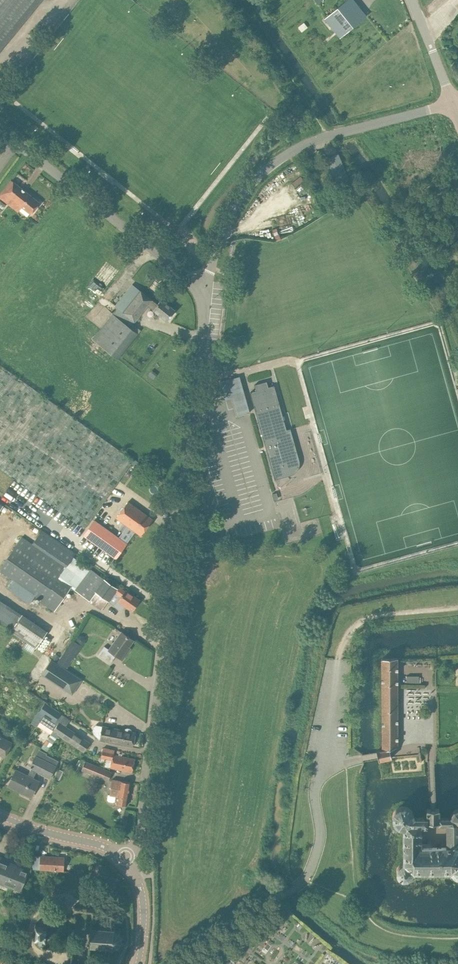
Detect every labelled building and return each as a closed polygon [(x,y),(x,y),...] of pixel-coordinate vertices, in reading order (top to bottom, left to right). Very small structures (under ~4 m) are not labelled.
[(41,0),(0,0),(0,50),(41,0)] [(345,0),(324,18),(340,38),(367,16),(354,0),(345,0)] [(337,152),(327,157),(337,180),(347,176),(337,152)] [(0,194),(0,197),(18,211),(21,206),(31,214),(40,202),(13,181),(11,179),(0,194)] [(342,183),(344,188),(352,185),(350,179),(342,183)] [(161,299),(157,304),(152,300),(153,299),(132,283),(115,305),(117,307),(92,338),(118,359),(138,333),(131,327),(148,305),(167,320),(175,310),(161,299)] [(0,364),(0,468),(84,529),(134,460),(0,364)] [(242,388),(241,383),(242,383),(240,377),(240,376),(239,376),(224,380),(220,381),(222,388),(224,396),(225,400),(232,398),(237,414),(237,415),(249,412),(250,412),(248,405),(247,405),(245,401),(246,401),(247,400),(243,387),(242,388)] [(295,460),(274,385),(268,386),(266,381),(254,384),(256,390),(250,391),(252,398),(253,398),(254,403),(253,403),(257,416),(258,415),(259,420),(258,420),(260,427),(264,426),(266,435),(262,436),(274,475),(289,470),(290,470),(291,470),(292,469),(293,468),(294,468),(294,467),(294,466),(295,466),(295,465),(295,464),(295,463),(295,462),(295,461),(295,460)] [(128,501),(116,517),(141,535),(153,519),(128,501)] [(127,543),(94,519),(83,535),(116,559),(127,543)] [(118,587),(104,578),(90,568),(80,561),(73,556),(76,553),(42,530),(33,543),(22,536),(0,567),(0,571),(13,580),(7,588),(29,604),(35,595),(41,599),(40,601),(54,611),(68,591),(72,595),(75,590),(101,610),(108,601),(109,601),(115,593),(120,597),(118,600),(132,611),(140,600),(125,589),(125,590),(119,585),(118,587)] [(36,648),(47,631),(22,613),(22,614),(0,600),(0,621),(12,629),(10,631),(36,648)] [(110,663),(116,655),(121,658),(134,640),(121,631),(109,649),(104,646),(98,655),(110,663)] [(67,647),(57,662),(67,668),(77,653),(67,647)] [(60,656),(55,653),(51,659),(56,662),(60,656)] [(51,659),(41,674),(72,695),(82,680),(51,659)] [(382,750),(377,751),(378,756),(379,762),(392,759),(391,756),(391,754),(390,750),(398,748),(399,686),(399,659),(381,660),(382,750)] [(59,721),(53,731),(47,740),(34,731),(45,715),(55,722),(61,712),(45,702),(39,711),(38,711),(23,735),(47,752),(59,735),(84,752),(90,742),(59,721)] [(102,726),(96,725),(94,734),(99,740),(133,746),(136,732),(133,731),(132,730),(131,729),(130,728),(128,728),(125,728),(124,729),(124,730),(102,725),(102,726)] [(0,735),(0,755),(4,757),(13,742),(0,735)] [(101,758),(112,760),(110,767),(132,772),(135,759),(114,754),(115,749),(103,747),(101,758)] [(57,766),(35,755),(29,768),(31,769),(28,775),(16,769),(8,785),(31,797),(39,781),(33,778),(36,771),(50,778),(57,766)] [(108,781),(112,772),(85,760),(81,770),(108,781)] [(59,769),(55,777),(60,780),(64,772),(59,769)] [(116,804),(127,805),(131,782),(112,779),(110,794),(108,794),(107,799),(109,801),(113,801),(115,800),(117,801),(116,804)] [(432,808),(426,808),(426,817),(418,817),(415,817),(414,814),(413,811),(411,809),(409,807),(406,806),(404,806),(401,806),(398,807),(396,809),(394,811),(393,814),(392,816),(392,819),(393,822),(395,824),(397,826),(400,828),(403,828),(403,832),(403,862),(401,863),(399,864),(397,866),(396,869),(396,871),(397,874),(398,876),(400,878),(402,879),(405,879),(407,879),(410,878),(412,876),(413,874),(414,872),(451,871),(452,873),(453,875),(455,876),(457,877),(457,807),(456,808),(453,809),(451,811),(450,814),(450,817),(447,817),(439,817),(439,808),(432,808)] [(64,871),(65,857),(33,855),(32,869),(64,871)] [(10,884),(9,886),(20,890),(28,870),(17,866),(16,868),(3,863),(5,858),(0,856),(0,880),(10,884)] [(111,948),(116,947),(120,944),(122,939),(121,935),(118,931),(114,929),(92,926),(94,909),(75,907),(74,918),(46,915),(44,926),(38,925),(36,922),(35,924),(37,927),(36,935),(33,936),(34,938),(37,936),(39,936),(39,939),(40,941),(43,942),(42,949),(72,952),(70,963),(85,963),(89,963),(91,946),(111,948)]
